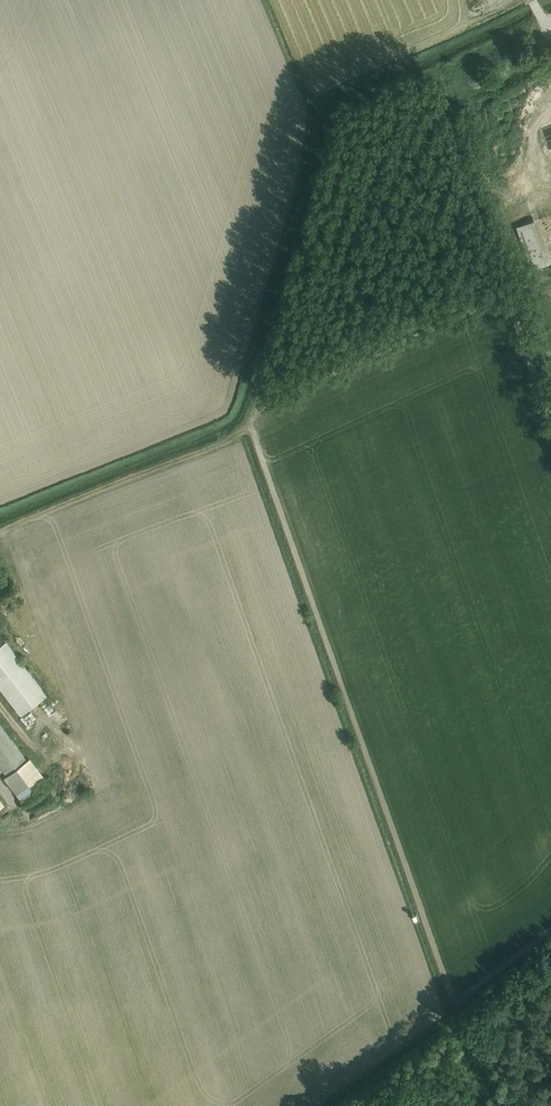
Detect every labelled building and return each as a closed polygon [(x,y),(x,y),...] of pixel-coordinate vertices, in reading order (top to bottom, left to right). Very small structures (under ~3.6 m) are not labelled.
[(516,227),(531,270),(550,263),(550,259),(538,220),(516,227)] [(0,646),(0,689),(20,716),(47,695),(6,642),(0,646)] [(4,773),(6,776),(4,778),(25,806),(51,786),(30,758),(27,761),(0,725),(0,768),(4,773)]
